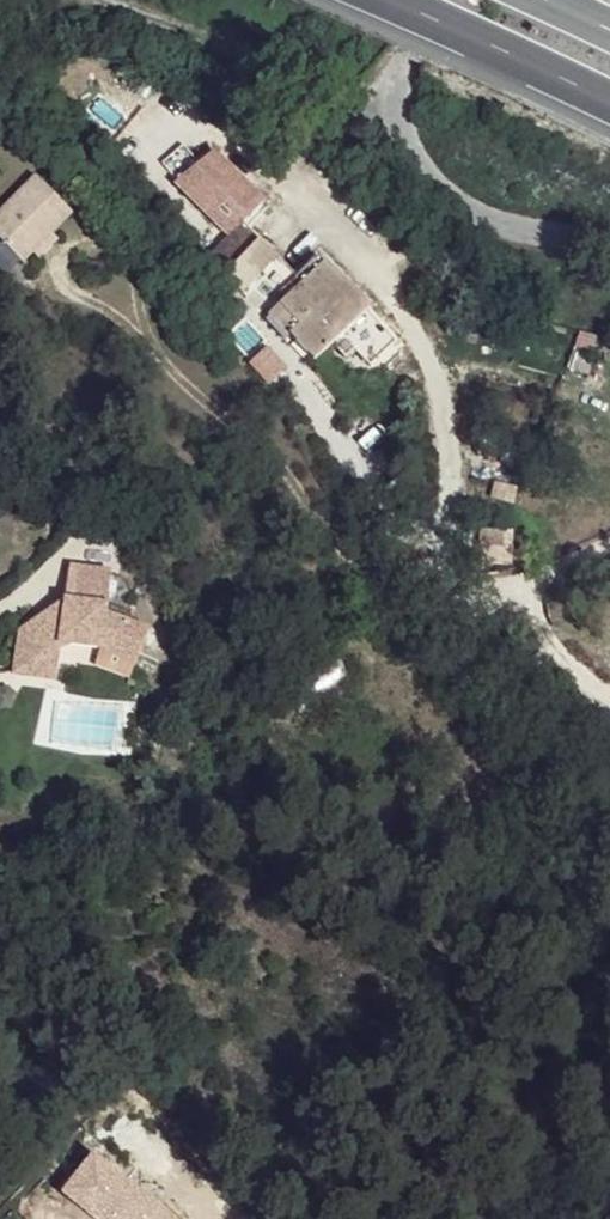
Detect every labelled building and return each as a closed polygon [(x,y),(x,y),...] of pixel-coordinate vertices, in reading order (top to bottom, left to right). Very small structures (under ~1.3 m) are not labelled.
[(215,154),(182,186),(230,235),(263,204),(215,154)] [(0,208),(0,233),(22,257),(33,247),(51,230),(73,211),(38,173),(0,208)] [(58,238),(51,230),(33,247),(40,254),(58,238)] [(368,314),(371,311),(320,259),(300,279),(305,284),(282,307),(302,327),(292,337),(317,363),(368,314)] [(302,327),(282,307),(272,317),(292,337),(302,327)] [(397,344),(368,314),(334,347),(347,360),(356,352),(372,369),(397,344)] [(246,363),(263,383),(299,352),(282,332),(246,363)] [(21,636),(13,684),(53,692),(55,687),(61,663),(74,657),(104,663),(136,677),(151,646),(107,625),(115,585),(74,575),(66,609),(21,636)] [(61,663),(55,687),(73,688),(76,676),(103,682),(128,693),(136,677),(104,663),(74,657),(61,663)]
